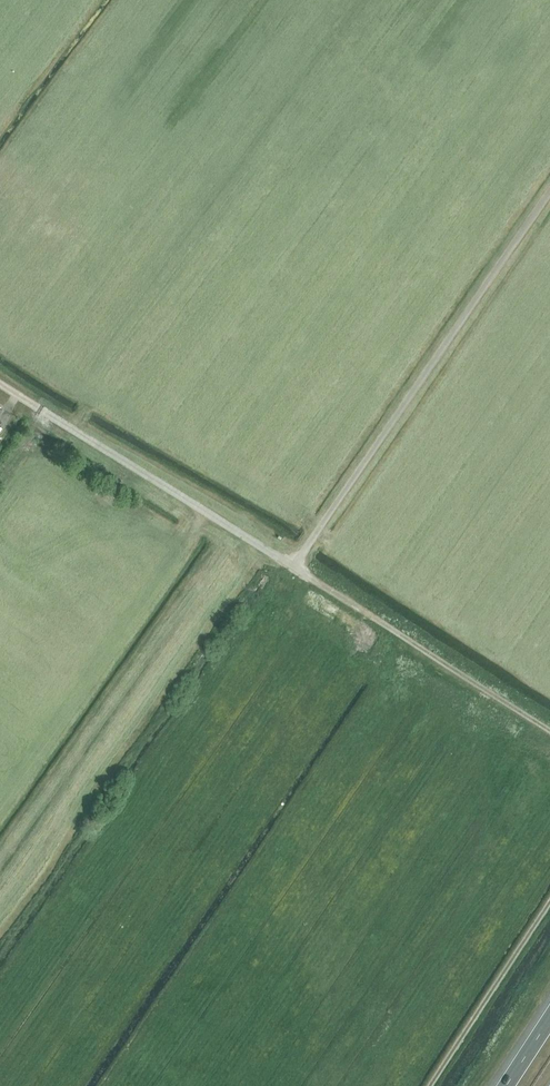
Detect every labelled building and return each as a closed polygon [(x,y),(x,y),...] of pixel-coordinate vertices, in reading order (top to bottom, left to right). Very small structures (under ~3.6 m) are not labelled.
[(320,592),(316,598),(333,610),(337,605),(320,592)]
